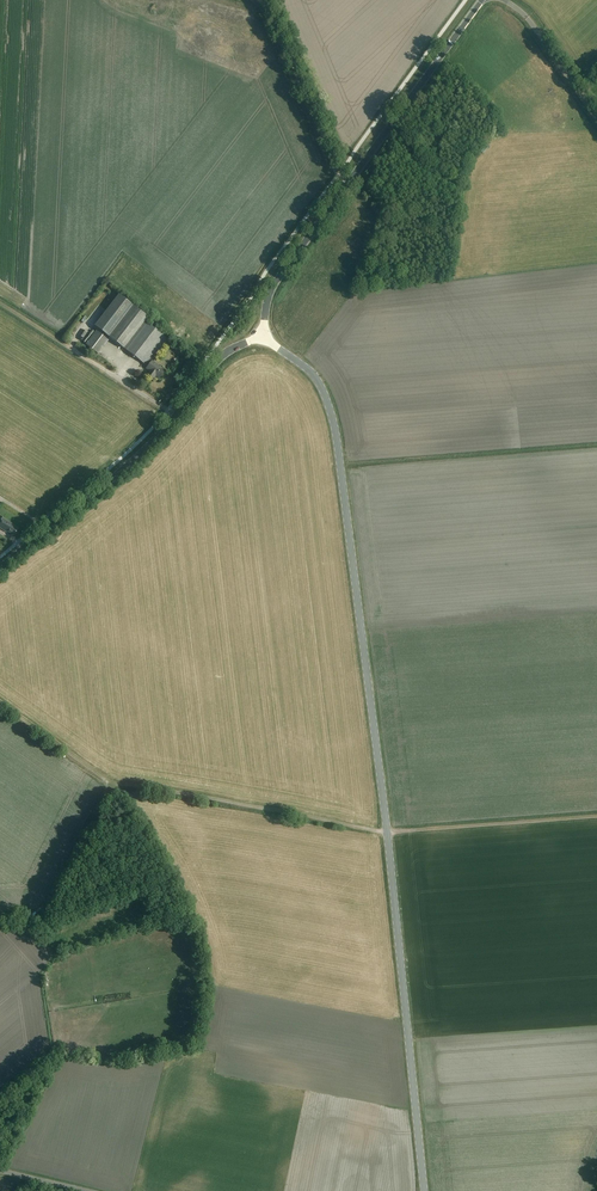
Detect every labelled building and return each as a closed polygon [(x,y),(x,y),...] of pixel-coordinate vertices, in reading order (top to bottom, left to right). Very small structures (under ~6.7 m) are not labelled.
[(162,353),(171,341),(144,321),(147,317),(117,295),(94,327),(123,349),(124,349),(148,366),(146,368),(150,371),(148,374),(154,378),(156,376),(159,378),(165,371),(152,361),(159,351),(162,353)] [(96,331),(85,344),(97,353),(108,340),(96,331)] [(19,529),(3,518),(0,522),(0,528),(4,530),(5,529),(15,535),(19,529)]
